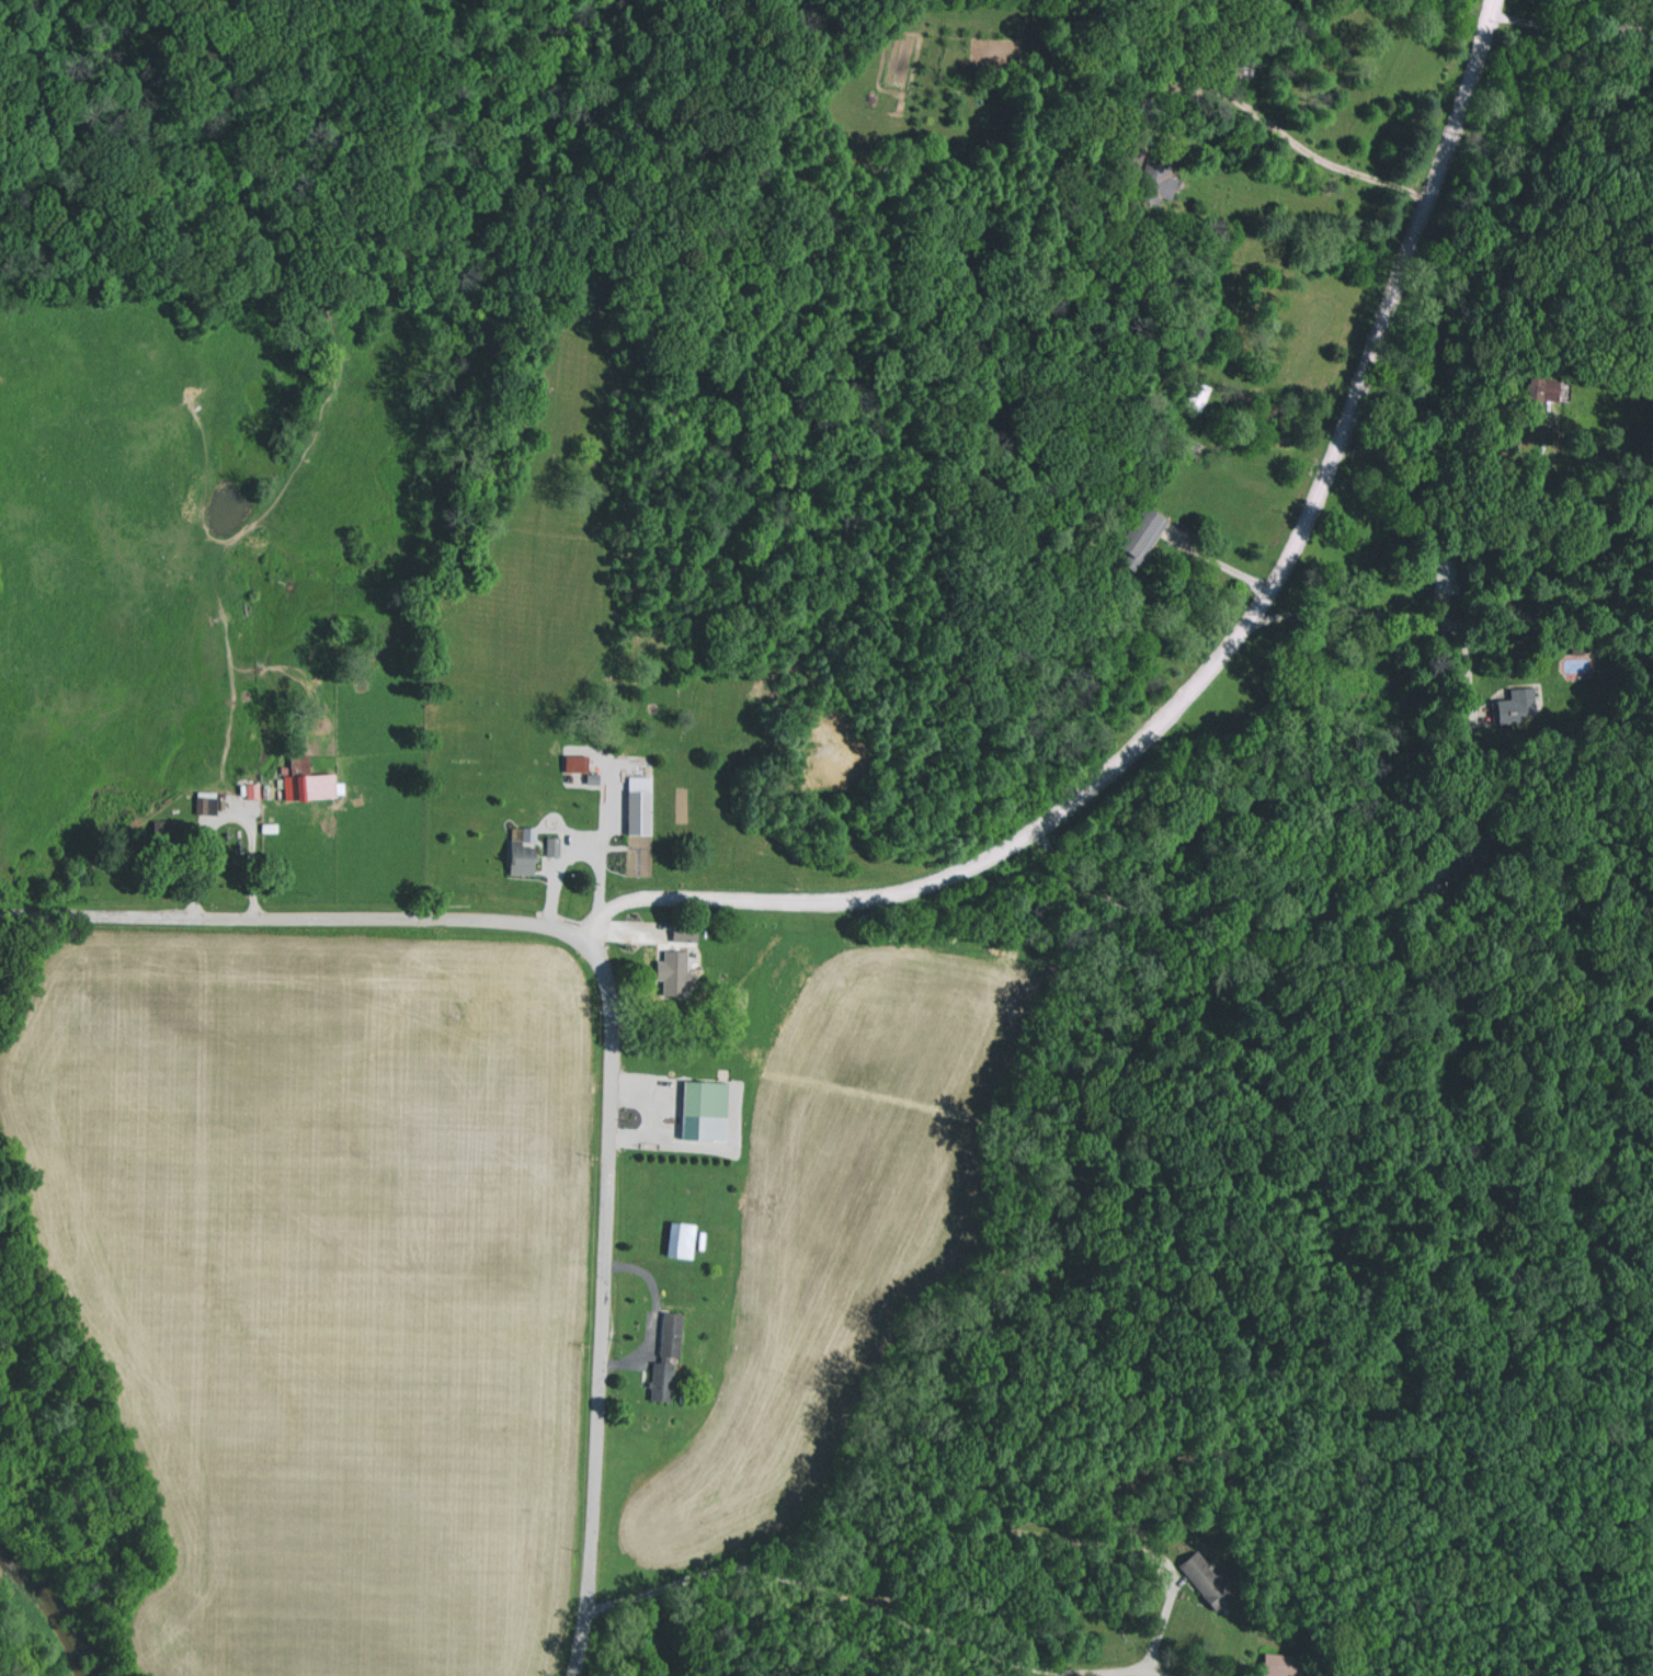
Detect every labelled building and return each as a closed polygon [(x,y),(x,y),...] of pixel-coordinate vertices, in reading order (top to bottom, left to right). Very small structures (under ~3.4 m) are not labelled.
[(592,772),(592,755),(569,754),(568,771),(592,772)] [(340,797),(340,774),(309,775),(310,798),(340,797)] [(656,834),(656,776),(632,776),(632,834),(656,834)] [(263,799),(263,783),(250,784),(250,799),(263,799)] [(198,813),(219,814),(220,797),(199,796),(198,813)] [(514,874),(540,875),(541,847),(527,846),(527,840),(515,840),(514,874)] [(697,939),(697,924),(674,926),(675,940),(697,939)] [(665,993),(699,993),(699,972),(691,972),(691,950),(667,950),(667,959),(664,959),(665,993)] [(698,1224),(674,1222),(671,1256),(695,1258),(698,1224)] [(686,1313),(666,1312),(664,1361),(657,1361),(655,1400),(676,1401),(678,1357),(684,1358),(686,1313)] [(1217,1587),(1218,1599),(1219,1599),(1212,1553),(1180,1558),(1182,1574),(1193,1572),(1195,1590),(1217,1587)]
